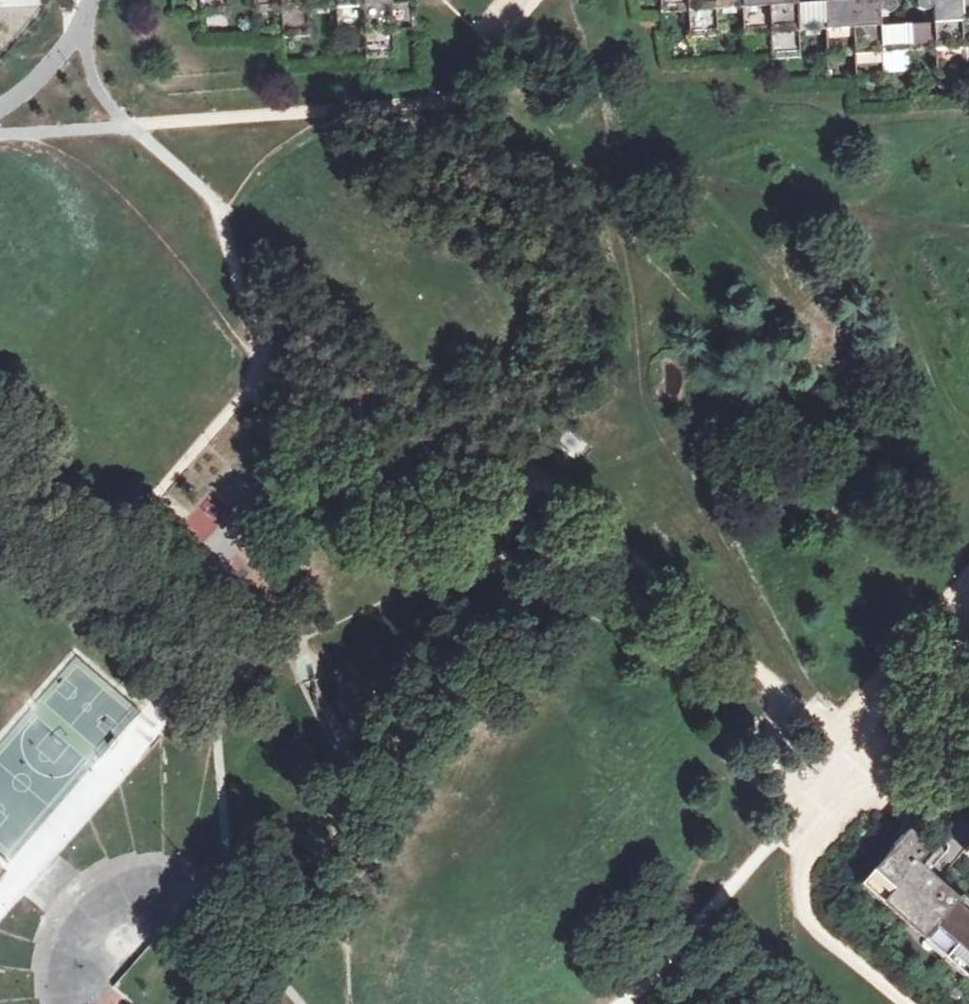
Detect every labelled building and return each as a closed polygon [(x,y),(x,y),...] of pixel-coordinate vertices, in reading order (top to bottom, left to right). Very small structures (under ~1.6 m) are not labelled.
[(43,0),(0,0),(0,9),(27,7),(28,15),(44,14),(43,0)] [(200,15),(227,14),(227,0),(200,0),(200,15)] [(256,11),(283,10),(284,37),(309,35),(309,9),(337,7),(338,34),(366,32),(368,58),(394,56),(392,31),(419,29),(417,1),(390,3),(390,0),(256,0),(256,11)] [(657,12),(688,11),(690,39),(717,37),(716,8),(744,7),(747,35),(771,34),(773,60),(799,59),(798,32),(824,30),(827,57),(855,56),(856,82),(882,81),(882,54),(936,51),(936,77),(963,75),(962,49),(968,48),(968,0),(916,0),(916,1),(916,3),(916,5),(916,6),(918,8),(919,9),(920,10),(922,10),(923,10),(925,10),(926,10),(928,9),(929,8),(930,7),(930,6),(931,5),(931,3),(932,2),(933,15),(933,21),(880,25),(880,18),(879,6),(880,6),(881,9),(882,10),(883,11),(884,12),(886,13),(888,13),(889,13),(890,12),(892,12),(893,11),(895,9),(895,7),(896,4),(895,2),(894,0),(824,0),(824,1),(797,3),(797,0),(656,0),(657,12)] [(861,883),(968,977),(968,907),(919,861),(930,847),(909,829),(861,883)]
